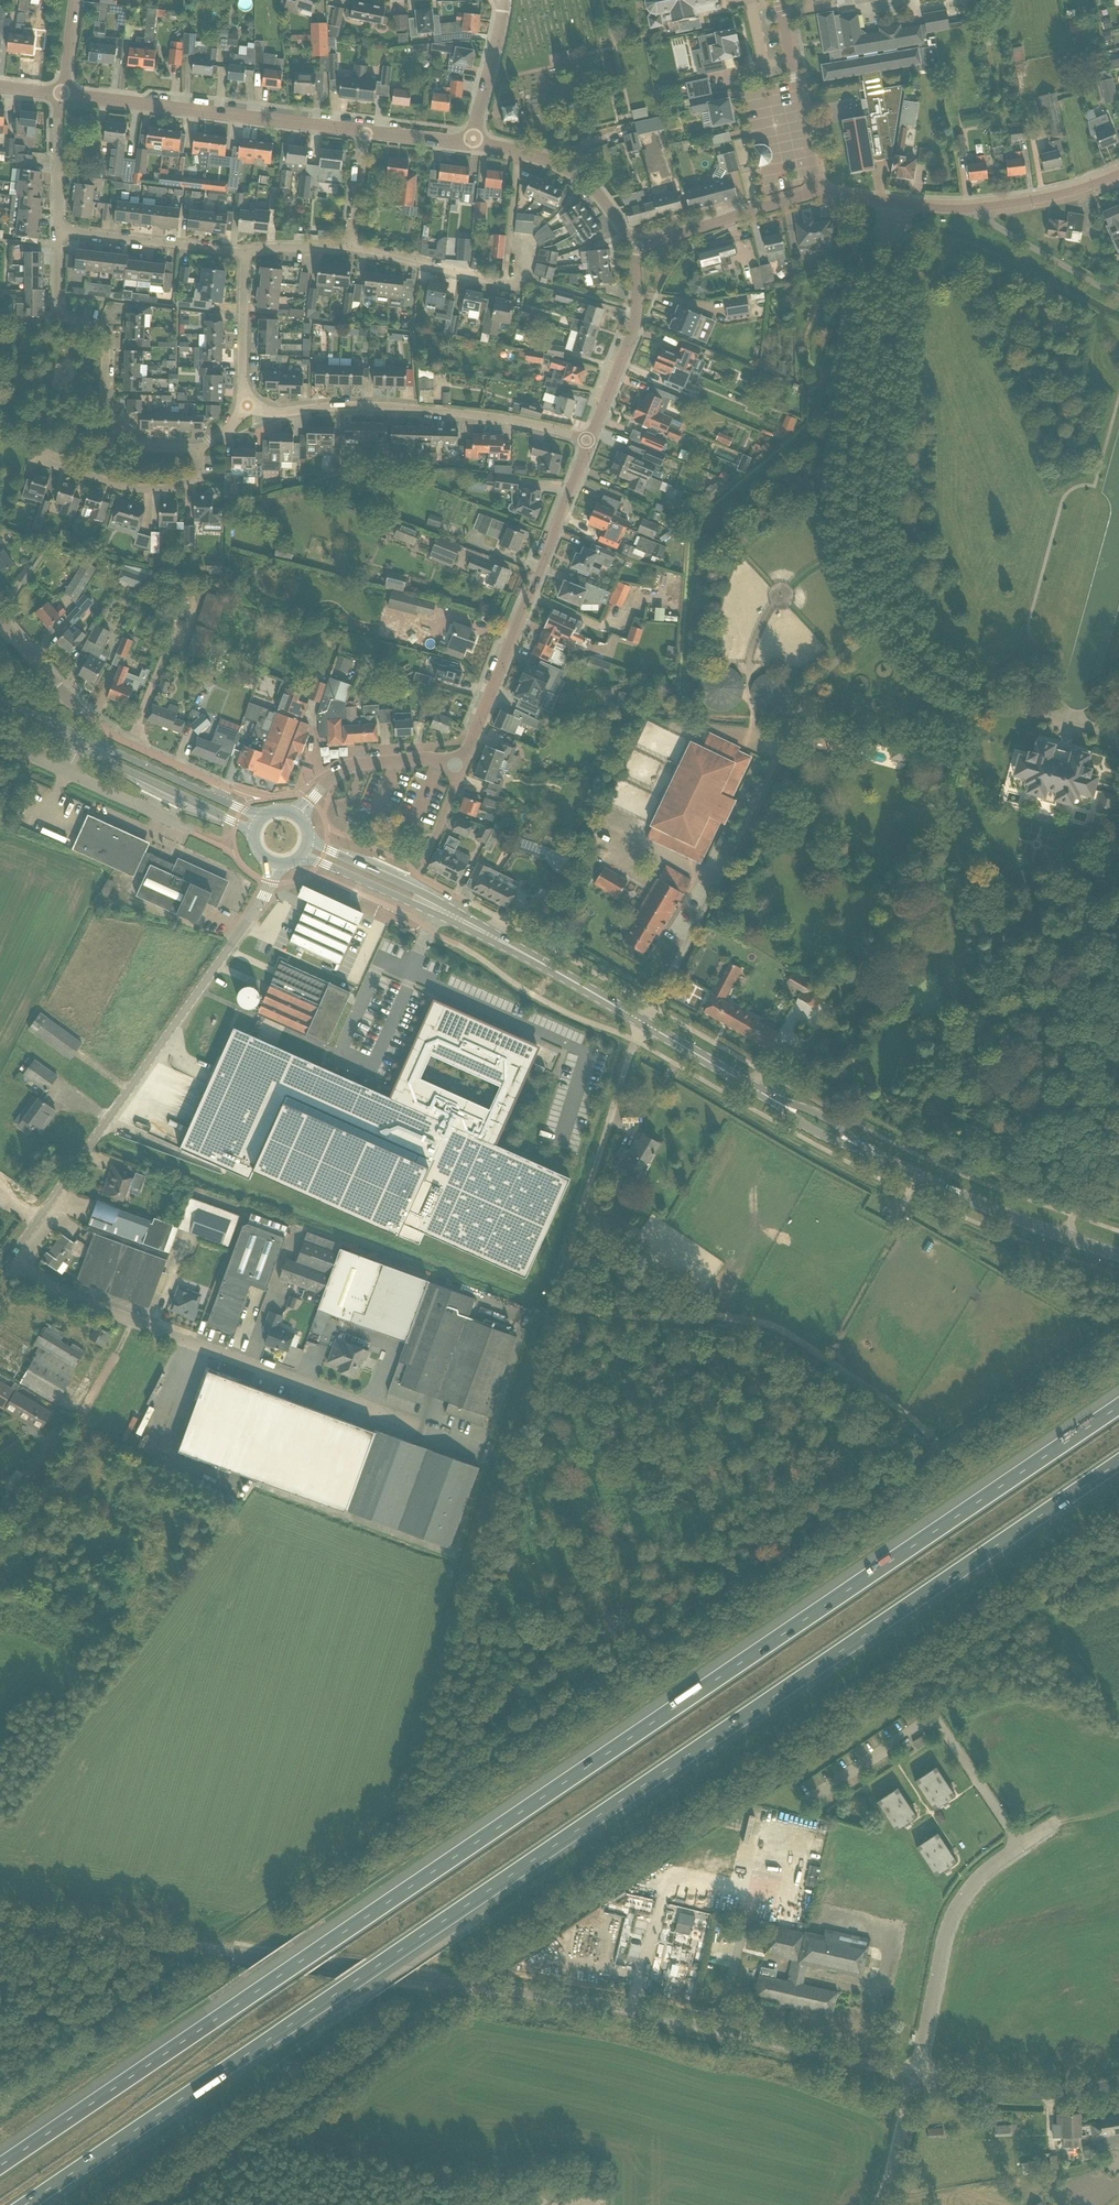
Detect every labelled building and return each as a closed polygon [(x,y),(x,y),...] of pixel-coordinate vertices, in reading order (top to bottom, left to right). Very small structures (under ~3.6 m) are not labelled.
[(313,13),(318,0),(288,0),(285,8),(298,12),(299,9),(313,13)] [(650,29),(666,26),(668,32),(679,30),(678,22),(679,22),(679,23),(689,21),(689,20),(694,18),(694,19),(695,19),(694,15),(704,13),(704,14),(716,12),(716,10),(720,9),(720,10),(721,10),(722,7),(723,6),(722,3),(721,3),(718,1),(718,0),(644,0),(644,3),(644,4),(645,9),(645,10),(647,10),(650,13),(648,17),(650,29)] [(346,17),(366,22),(370,5),(354,2),(352,11),(347,10),(346,17)] [(108,4),(100,3),(95,3),(94,11),(100,12),(99,22),(106,23),(107,12),(108,4)] [(121,13),(122,6),(116,5),(108,4),(107,12),(121,13)] [(370,5),(366,22),(387,26),(389,18),(384,17),(386,9),(370,5)] [(332,26),(340,28),(344,9),(336,7),(332,26)] [(144,39),(141,67),(154,69),(155,58),(157,46),(153,41),(157,10),(148,9),(144,39)] [(433,35),(441,35),(441,34),(439,16),(432,16),(432,10),(416,12),(417,18),(409,19),(410,38),(419,37),(419,33),(433,32),(433,35)] [(923,14),(926,29),(921,30),(920,25),(901,29),(900,25),(879,28),(880,32),(867,34),(860,29),(857,15),(841,18),(840,15),(834,16),(833,12),(817,15),(824,53),(829,52),(831,64),(821,65),(824,81),(862,74),(880,71),(913,66),(914,71),(940,67),(934,32),(969,26),(968,20),(949,24),(946,10),(923,14)] [(9,41),(8,52),(20,53),(23,31),(24,24),(25,13),(18,13),(15,35),(10,35),(9,41)] [(478,33),(480,15),(465,14),(457,14),(455,32),(460,32),(463,32),(478,33)] [(35,29),(43,30),(45,16),(36,15),(35,29)] [(393,16),(395,31),(407,30),(406,16),(393,16)] [(1110,19),(1103,21),(1104,29),(1112,28),(1110,19)] [(1075,20),(1067,22),(1069,29),(1076,27),(1075,20)] [(23,31),(20,53),(34,55),(36,38),(30,37),(32,25),(24,24),(23,31)] [(125,34),(124,40),(131,41),(133,24),(127,24),(125,34)] [(311,26),(312,40),(327,40),(327,26),(311,26)] [(703,64),(705,74),(725,69),(723,60),(739,57),(739,56),(741,54),(740,48),(737,47),(736,42),(738,41),(735,29),(698,37),(701,48),(700,48),(701,55),(702,54),(704,63),(703,64)] [(1109,31),(1102,33),(1104,41),(1111,40),(1109,31)] [(441,34),(441,35),(441,42),(452,41),(458,41),(461,41),(460,32),(452,32),(441,34)] [(102,63),(103,46),(105,34),(97,33),(97,35),(94,35),(93,38),(91,37),(86,41),(85,54),(89,54),(89,61),(102,63)] [(192,73),(212,76),(212,74),(217,75),(218,66),(213,66),(214,60),(216,60),(217,49),(208,48),(207,51),(195,50),(196,34),(184,33),(183,54),(194,55),(194,62),(192,73)] [(991,45),(989,33),(981,35),(983,47),(991,45)] [(116,53),(118,38),(105,37),(105,34),(102,63),(115,64),(116,53)] [(229,34),(228,45),(236,46),(237,35),(229,34)] [(128,66),(141,67),(144,39),(137,38),(136,44),(131,43),(128,66)] [(327,40),(312,40),(312,55),(328,55),(327,40)] [(255,68),(264,68),(263,41),(255,41),(255,51),(255,68)] [(431,50),(455,55),(453,65),(471,68),(471,66),(473,66),(474,60),(472,60),(474,52),(468,50),(469,41),(455,41),(432,44),(431,50)] [(410,49),(411,53),(428,51),(427,45),(410,47),(410,49)] [(1012,48),(1015,63),(1025,60),(1022,46),(1012,48)] [(169,64),(181,66),(183,51),(171,50),(169,64)] [(255,68),(255,51),(247,50),(246,60),(238,59),(239,56),(231,55),(228,80),(244,82),(245,76),(254,77),(255,68)] [(262,86),(270,87),(270,89),(279,90),(279,88),(280,88),(284,60),(275,59),(273,72),(264,71),(262,86)] [(1110,71),(1118,68),(1118,59),(1108,62),(1110,71)] [(339,81),(338,61),(329,61),(330,81),(339,81)] [(348,100),(357,101),(360,66),(355,65),(354,75),(352,74),(350,76),(350,78),(342,77),(339,98),(348,99),(348,100)] [(360,66),(357,101),(365,102),(365,101),(375,102),(376,91),(377,82),(369,81),(369,78),(368,76),(365,76),(367,66),(360,66)] [(383,66),(381,85),(390,86),(392,68),(383,66)] [(391,80),(399,81),(401,70),(393,69),(391,80)] [(892,158),(903,85),(883,89),(880,71),(862,74),(868,108),(862,109),(864,117),(842,120),(851,174),(875,169),(873,161),(892,158)] [(295,93),(314,94),(315,87),(323,87),(324,72),(311,72),(311,75),(296,74),(295,93)] [(709,79),(686,83),(689,99),(712,95),(709,79)] [(1099,82),(1105,105),(1118,102),(1112,79),(1099,82)] [(431,109),(449,111),(451,97),(462,98),(463,82),(451,81),(450,88),(444,87),(443,95),(433,94),(431,109)] [(392,104),(410,106),(412,85),(406,84),(405,91),(394,90),(392,104)] [(1038,98),(1046,135),(1063,132),(1056,94),(1038,98)] [(703,97),(691,99),(684,101),(685,106),(692,105),(693,113),(708,109),(712,126),(734,122),(729,99),(713,102),(711,95),(703,97)] [(902,177),(913,179),(916,160),(901,157),(902,151),(904,151),(908,128),(907,128),(908,125),(915,127),(919,103),(903,101),(897,145),(893,175),(893,177),(902,178),(902,177)] [(502,108),(501,108),(502,122),(504,122),(504,124),(519,123),(517,104),(515,104),(515,105),(502,107),(502,108)] [(632,111),(634,120),(648,116),(646,108),(632,111)] [(21,112),(20,126),(28,127),(27,137),(35,138),(38,114),(21,112)] [(962,115),(964,129),(983,126),(981,113),(962,115)] [(1117,142),(1112,129),(1106,114),(1087,122),(1090,138),(1096,135),(1102,148),(1117,142)] [(635,123),(638,135),(663,130),(660,117),(635,123)] [(1010,123),(1012,141),(1027,139),(1025,121),(1010,123)] [(124,183),(132,184),(134,185),(135,181),(134,180),(136,160),(123,158),(127,125),(106,122),(104,141),(112,142),(107,176),(121,177),(124,183)] [(153,145),(163,146),(165,130),(149,128),(147,148),(153,149),(153,145)] [(165,130),(163,146),(173,147),(173,151),(184,153),(186,135),(182,134),(182,132),(165,130)] [(710,145),(729,140),(727,131),(708,136),(710,145)] [(623,136),(627,153),(641,149),(637,133),(623,136)] [(208,158),(211,136),(195,134),(192,153),(198,154),(200,169),(206,170),(208,158)] [(955,136),(957,157),(966,156),(964,135),(955,136)] [(228,138),(211,136),(208,158),(218,159),(218,157),(225,158),(228,138)] [(5,156),(12,157),(14,139),(7,138),(5,156)] [(228,192),(236,193),(237,193),(239,174),(241,174),(242,160),(244,160),(244,156),(254,158),(256,142),(240,140),(238,159),(232,159),(229,182),(229,184),(228,192)] [(1052,152),(1041,155),(1044,170),(1061,166),(1058,152),(1063,151),(1060,140),(1050,142),(1052,152)] [(256,142),(254,158),(264,159),(264,163),(271,164),(273,144),(256,142)] [(765,142),(754,143),(759,165),(763,164),(769,161),(772,157),(772,150),(770,146),(765,142)] [(279,187),(290,188),(292,171),(294,172),(294,171),(306,172),(309,148),(300,147),(300,145),(283,143),(279,170),(281,170),(279,187)] [(976,153),(984,152),(983,143),(975,144),(976,153)] [(15,145),(17,162),(31,164),(32,156),(24,155),(25,147),(15,145)] [(617,154),(615,146),(608,148),(610,156),(617,154)] [(1001,147),(994,148),(995,156),(1002,155),(1001,147)] [(920,149),(918,161),(927,163),(929,151),(920,149)] [(137,160),(136,160),(134,180),(135,181),(134,185),(140,185),(142,174),(145,174),(148,151),(138,150),(137,160)] [(341,170),(344,153),(322,150),(318,182),(342,185),(344,170),(341,170)] [(1005,161),(1006,165),(1007,176),(1026,174),(1024,159),(1023,159),(1022,151),(1016,152),(1017,159),(1005,161)] [(723,154),(728,174),(739,171),(734,152),(723,154)] [(978,164),(967,166),(969,181),(988,179),(986,163),(985,155),(978,156),(978,164)] [(400,178),(397,205),(413,207),(415,186),(417,175),(408,174),(409,161),(389,159),(387,176),(400,178)] [(16,169),(13,169),(11,182),(19,183),(41,186),(42,179),(39,179),(40,172),(31,171),(31,164),(17,162),(16,169)] [(453,182),(455,167),(440,165),(438,183),(434,182),(435,179),(429,178),(427,196),(437,198),(439,188),(453,190),(453,182)] [(85,167),(84,177),(92,178),(93,178),(94,168),(93,168),(85,167)] [(453,182),(468,183),(470,169),(455,167),(453,182)] [(483,200),(489,201),(490,197),(493,197),(494,188),(501,189),(502,188),(504,188),(505,179),(503,179),(503,173),(487,171),(485,187),(483,200)] [(159,184),(181,187),(182,177),(160,174),(159,184)] [(525,194),(535,198),(543,181),(538,179),(539,176),(533,174),(530,180),(528,179),(524,187),(527,188),(525,194)] [(259,183),(268,184),(269,177),(260,175),(259,183)] [(302,176),(299,197),(309,198),(312,177),(302,176)] [(73,200),(75,201),(75,200),(93,202),(94,192),(100,193),(101,179),(95,178),(93,178),(92,178),(84,177),(83,185),(75,184),(73,200)] [(188,187),(205,189),(206,180),(189,178),(188,187)] [(684,192),(689,211),(737,198),(732,179),(684,192)] [(227,184),(229,184),(229,182),(213,180),(212,191),(218,191),(226,192),(227,184)] [(538,202),(545,205),(552,187),(547,186),(548,183),(543,181),(535,198),(533,203),(537,204),(538,202)] [(13,196),(21,197),(37,199),(37,198),(38,192),(40,192),(41,186),(19,183),(11,182),(10,195),(13,195),(13,196)] [(552,187),(545,205),(542,211),(553,215),(554,212),(557,204),(560,206),(563,198),(561,197),(564,189),(558,187),(557,190),(552,187)] [(269,209),(277,210),(280,189),(271,188),(269,209)] [(208,199),(216,200),(218,191),(212,191),(209,190),(208,199)] [(225,202),(226,192),(218,191),(216,200),(225,202)] [(580,202),(584,194),(578,191),(574,199),(580,202)] [(636,193),(639,204),(644,223),(659,219),(654,200),(646,202),(643,191),(636,193)] [(654,198),(654,200),(659,219),(683,212),(678,192),(654,198)] [(243,194),(237,193),(236,193),(234,208),(242,208),(243,194)] [(625,208),(625,209),(629,226),(644,223),(639,204),(636,193),(622,196),(625,208)] [(42,206),(40,206),(41,199),(37,198),(37,199),(21,197),(13,196),(11,209),(20,210),(42,213),(42,206)] [(75,200),(75,201),(73,217),(93,219),(94,208),(100,209),(101,203),(93,202),(75,200)] [(120,221),(127,222),(130,203),(117,201),(114,224),(120,224),(120,221)] [(565,213),(559,217),(566,226),(570,225),(587,212),(584,208),(586,206),(582,201),(576,206),(574,203),(563,211),(565,213)] [(134,226),(140,227),(142,204),(130,203),(127,222),(135,223),(134,226)] [(239,232),(252,233),(256,204),(250,203),(249,214),(241,213),(239,232)] [(474,219),(486,220),(487,203),(475,203),(474,219)] [(102,220),(110,221),(112,205),(105,204),(102,220)] [(146,224),(153,225),(155,206),(142,204),(140,227),(145,228),(146,224)] [(256,204),(252,233),(253,234),(254,231),(268,233),(270,212),(261,211),(262,205),(256,204)] [(160,229),(165,230),(168,208),(155,206),(153,225),(160,226),(160,229)] [(200,234),(202,212),(203,206),(197,206),(196,211),(190,210),(187,230),(195,230),(194,234),(200,234)] [(1105,226),(1112,242),(1118,239),(1115,232),(1118,230),(1118,210),(1118,207),(1103,213),(1107,223),(1108,225),(1105,226)] [(168,208),(165,230),(171,231),(171,228),(179,228),(180,218),(181,209),(168,208)] [(20,210),(18,223),(38,226),(39,219),(41,219),(42,213),(20,210)] [(570,225),(566,226),(573,236),(576,233),(578,232),(593,221),(591,217),(593,215),(589,210),(587,212),(570,225)] [(215,214),(213,233),(220,234),(220,237),(225,237),(228,219),(233,220),(233,221),(234,212),(223,211),(223,214),(215,214)] [(206,232),(213,233),(215,214),(202,212),(200,234),(205,235),(206,232)] [(1047,236),(1065,238),(1066,230),(1082,233),(1084,215),(1068,213),(1067,222),(1049,219),(1048,227),(1046,228),(1046,232),(1047,233),(1047,236)] [(528,215),(526,234),(533,234),(535,215),(528,215)] [(576,233),(573,236),(579,245),(589,238),(591,241),(597,236),(596,234),(602,229),(599,224),(597,225),(593,221),(578,232),(576,233)] [(805,224),(797,225),(799,246),(807,244),(808,252),(823,250),(823,243),(831,242),(830,233),(833,232),(832,224),(829,224),(829,222),(813,223),(813,221),(804,221),(805,224)] [(38,226),(18,223),(9,222),(9,227),(17,228),(16,237),(22,237),(27,238),(38,239),(39,232),(37,232),(38,226)] [(319,226),(318,236),(330,236),(331,226),(319,226)] [(543,231),(547,236),(553,232),(549,227),(543,231)] [(553,232),(547,236),(550,241),(556,237),(553,232)] [(503,259),(504,236),(491,235),(491,245),(493,246),(492,257),(503,259)] [(767,254),(769,262),(777,260),(779,266),(787,264),(781,235),(763,239),(767,254)] [(436,259),(445,261),(448,237),(444,237),(442,239),(439,241),(438,243),(437,245),(436,259)] [(470,260),(472,238),(459,237),(457,259),(470,260)] [(730,257),(736,256),(732,243),(717,247),(717,248),(698,253),(699,259),(697,261),(698,267),(702,268),(702,269),(720,264),(721,267),(732,264),(730,257)] [(25,257),(25,265),(43,265),(43,256),(42,256),(42,252),(29,252),(29,247),(22,247),(22,257),(25,257)] [(583,263),(589,262),(608,261),(607,256),(610,256),(610,250),(601,250),(601,247),(593,248),(593,251),(582,252),(583,263)] [(66,268),(88,270),(90,248),(85,248),(85,251),(77,250),(76,256),(67,255),(66,268)] [(88,270),(100,272),(103,253),(96,252),(96,249),(90,248),(88,270)] [(540,249),(539,255),(557,259),(558,253),(540,249)] [(100,272),(113,273),(116,251),(110,251),(110,254),(103,253),(100,272)] [(112,278),(126,280),(128,256),(121,255),(121,252),(116,251),(113,273),(112,278)] [(557,259),(539,255),(538,261),(556,264),(557,259)] [(138,281),(141,259),(135,258),(128,257),(129,256),(128,256),(126,280),(138,281)] [(792,259),(795,276),(804,275),(800,257),(792,259)] [(473,258),(471,268),(482,271),(484,261),(473,258)] [(150,288),(150,283),(153,263),(146,263),(146,259),(141,259),(138,281),(137,286),(150,288)] [(153,263),(150,283),(164,285),(163,290),(171,291),(173,274),(165,273),(166,262),(161,261),(160,264),(153,263)] [(587,275),(593,274),(593,273),(611,272),(611,266),(608,266),(608,261),(589,262),(589,270),(586,270),(587,275)] [(333,288),(333,286),(332,286),(335,265),(320,264),(317,286),(333,288)] [(332,286),(333,286),(348,288),(351,265),(335,264),(335,265),(332,286)] [(761,266),(765,282),(766,290),(775,288),(770,264),(761,266)] [(16,272),(16,278),(42,278),(42,274),(43,274),(43,265),(25,265),(25,272),(16,272)] [(179,283),(188,284),(190,268),(181,267),(179,283)] [(262,275),(261,281),(281,284),(283,270),(261,267),(260,274),(262,275)] [(195,284),(196,285),(196,284),(224,287),(225,272),(204,269),(202,280),(196,279),(195,284)] [(554,274),(547,272),(535,269),(534,275),(545,278),(552,280),(554,274)] [(376,305),(379,276),(380,273),(374,272),(373,275),(366,274),(364,295),(363,300),(363,301),(363,303),(364,305),(366,307),(368,307),(370,307),(373,306),(374,304),(376,305)] [(593,273),(593,274),(594,285),(600,285),(600,287),(609,287),(609,284),(615,284),(615,277),(612,277),(611,272),(593,273)] [(301,273),(300,286),(306,287),(308,274),(301,273)] [(376,305),(389,306),(392,275),(386,274),(386,277),(379,276),(376,305)] [(392,275),(389,306),(404,308),(411,309),(412,291),(405,290),(405,300),(402,299),(404,279),(397,278),(397,275),(392,275)] [(27,291),(43,291),(43,290),(43,281),(42,281),(42,278),(16,278),(16,282),(25,282),(25,291),(27,291)] [(791,283),(791,280),(788,278),(784,279),(783,282),(784,285),(786,287),(790,286),(791,283)] [(754,281),(755,289),(764,287),(762,279),(754,281)] [(258,288),(258,294),(279,297),(281,284),(261,281),(261,288),(258,288)] [(452,316),(455,301),(445,299),(448,285),(430,282),(429,288),(427,288),(426,293),(428,294),(427,302),(443,305),(441,314),(436,313),(435,318),(451,321),(452,316)] [(222,303),(224,287),(196,284),(196,285),(195,291),(202,292),(201,300),(222,303)] [(355,285),(354,295),(353,302),(360,303),(362,286),(355,285)] [(17,302),(17,304),(44,304),(44,300),(45,300),(45,290),(43,290),(43,291),(27,291),(27,298),(10,298),(9,302),(17,302)] [(124,294),(123,300),(131,301),(132,291),(124,290),(124,294)] [(306,318),(314,319),(318,291),(310,290),(306,318)] [(460,310),(459,313),(468,315),(468,318),(478,320),(479,312),(485,313),(488,300),(482,299),(483,294),(466,291),(464,300),(462,299),(460,310)] [(555,300),(572,305),(574,296),(557,291),(555,300)] [(279,297),(258,294),(257,301),(259,301),(258,308),(278,310),(279,297)] [(353,302),(354,295),(346,294),(342,322),(350,324),(353,302)] [(749,313),(747,296),(724,299),(727,317),(749,313)] [(176,306),(192,308),(193,299),(178,297),(176,306)] [(482,333),(496,336),(499,321),(510,323),(514,302),(497,298),(494,313),(486,312),(482,333)] [(44,304),(17,304),(17,309),(27,309),(27,317),(45,317),(45,307),(44,307),(44,304)] [(586,315),(584,321),(599,326),(604,310),(589,306),(581,304),(579,312),(586,315)] [(520,316),(530,319),(533,309),(523,306),(520,316)] [(124,321),(124,326),(144,327),(145,315),(150,315),(151,307),(137,307),(137,314),(127,313),(127,321),(124,321)] [(708,318),(679,307),(670,328),(699,340),(708,318)] [(289,317),(302,319),(303,312),(290,310),(289,317)] [(330,312),(330,320),(337,321),(338,313),(330,312)] [(452,316),(451,321),(449,335),(455,336),(459,317),(452,316)] [(599,326),(584,321),(582,321),(569,317),(568,321),(572,323),(570,330),(573,331),(569,345),(571,345),(570,350),(573,351),(589,357),(599,326)] [(259,319),(259,331),(278,332),(278,320),(259,319)] [(205,334),(207,335),(223,335),(223,321),(205,321),(205,334)] [(516,334),(534,339),(537,329),(519,324),(516,334)] [(144,327),(124,326),(124,332),(126,332),(126,339),(136,340),(136,347),(149,347),(150,337),(147,334),(144,334),(144,327)] [(259,331),(259,343),(281,344),(281,340),(278,340),(278,332),(259,331)] [(207,335),(207,348),(222,349),(225,349),(225,335),(223,335),(207,335)] [(281,344),(259,343),(258,355),(277,355),(278,349),(281,349),(281,344)] [(302,344),(282,343),(282,354),(301,355),(302,344)] [(661,349),(657,359),(689,372),(692,367),(695,359),(697,360),(701,351),(683,343),(678,356),(661,349)] [(547,355),(563,358),(565,348),(549,344),(549,345),(547,354),(547,355)] [(207,348),(204,348),(204,361),(222,362),(222,349),(207,348)] [(126,350),(125,364),(141,365),(143,365),(144,351),(126,350)] [(525,362),(542,364),(544,353),(543,353),(527,351),(525,362)] [(552,379),(563,382),(564,379),(580,384),(585,370),(572,366),(572,364),(553,358),(550,367),(555,369),(552,379)] [(384,389),(385,364),(385,359),(375,359),(374,386),(378,386),(378,389),(384,389)] [(690,372),(689,372),(657,359),(653,369),(668,375),(667,377),(666,376),(663,384),(691,396),(694,388),(685,384),(690,372)] [(122,378),(125,378),(140,378),(141,365),(125,364),(122,364),(122,378)] [(391,386),(395,386),(396,367),(389,367),(389,365),(385,364),(384,389),(391,389),(391,386)] [(396,367),(395,386),(399,387),(399,389),(406,390),(407,365),(402,365),(402,368),(396,367)] [(321,384),(327,384),(328,366),(316,366),(315,387),(321,387),(321,384)] [(334,387),(339,387),(340,367),(328,366),(327,384),(334,384),(334,387)] [(345,385),(351,385),(352,367),(340,367),(339,387),(345,388),(345,385)] [(352,367),(351,385),(357,385),(357,388),(363,388),(364,367),(352,367)] [(205,376),(204,388),(225,389),(225,383),(222,383),(223,376),(213,375),(213,368),(199,368),(199,376),(205,376)] [(420,391),(420,402),(434,402),(433,390),(433,371),(419,369),(420,391)] [(279,371),(262,371),(262,379),(266,380),(266,390),(278,390),(279,371)] [(278,394),(289,394),(290,376),(284,375),(284,372),(279,371),(278,390),(278,394)] [(755,380),(769,386),(773,377),(759,371),(755,380)] [(290,376),(289,394),(303,394),(303,376),(290,376)] [(125,378),(124,391),(153,392),(153,378),(140,378),(125,378)] [(546,378),(543,386),(548,387),(549,387),(561,389),(563,382),(552,379),(546,378)] [(560,397),(562,389),(561,389),(549,387),(548,387),(546,393),(560,397)] [(212,401),(218,402),(222,402),(222,394),(225,394),(225,389),(204,388),(204,395),(198,395),(197,396),(197,401),(212,401)] [(451,393),(442,393),(442,404),(451,404),(451,393)] [(666,398),(677,403),(679,398),(668,393),(666,398)] [(639,402),(636,410),(680,429),(687,431),(689,425),(672,419),(673,418),(663,414),(665,410),(658,407),(662,400),(648,394),(645,401),(644,401),(643,402),(640,403),(639,402)] [(128,413),(131,413),(144,413),(144,408),(141,408),(142,400),(137,400),(137,395),(132,395),(132,400),(128,400),(128,413)] [(542,409),(555,413),(570,418),(575,401),(560,397),(558,404),(545,400),(542,409)] [(207,405),(206,413),(206,418),(214,419),(220,419),(221,406),(218,406),(218,402),(212,401),(212,405),(207,405)] [(520,415),(540,418),(542,411),(523,405),(515,402),(512,411),(521,414),(520,415)] [(153,425),(166,426),(166,409),(161,409),(161,412),(153,412),(153,425)] [(166,426),(178,426),(179,414),(179,413),(171,412),(171,410),(166,409),(166,426)] [(680,429),(636,410),(633,418),(634,418),(635,421),(635,422),(649,428),(647,433),(655,436),(658,430),(668,434),(668,437),(678,441),(682,433),(679,431),(680,429)] [(153,429),(153,425),(153,412),(152,412),(152,413),(148,412),(148,416),(144,416),(144,413),(131,413),(140,423),(140,429),(153,429)] [(192,417),(191,431),(204,431),(204,428),(214,419),(206,418),(206,413),(203,413),(203,418),(196,418),(196,415),(190,415),(190,417),(192,417)] [(178,430),(191,431),(192,417),(190,417),(183,417),(183,414),(179,414),(178,426),(178,430)] [(787,415),(782,426),(792,430),(796,419),(787,415)] [(346,422),(346,433),(345,440),(346,440),(386,441),(387,423),(346,422)] [(391,444),(404,444),(405,426),(391,426),(391,444)] [(404,444),(417,445),(418,427),(405,426),(404,444)] [(320,446),(321,428),(319,428),(318,427),(315,427),(314,427),(307,427),(307,438),(307,445),(315,446),(315,452),(320,452),(320,446)] [(320,446),(334,446),(335,428),(328,428),(327,427),(324,427),(323,428),(321,428),(320,446)] [(417,445),(431,445),(431,428),(432,428),(432,427),(418,427),(417,445)] [(431,445),(444,446),(445,429),(432,428),(431,428),(431,445)] [(445,429),(444,446),(457,446),(458,429),(445,429)] [(263,452),(262,464),(262,466),(263,466),(280,466),(280,462),(280,453),(281,453),(282,431),(276,431),(276,434),(270,434),(269,452),(263,452)] [(288,431),(282,431),(281,453),(280,453),(280,462),(299,463),(299,458),(299,456),(293,456),(294,435),(288,435),(288,431)] [(716,439),(730,445),(733,437),(719,432),(716,439)] [(478,453),(488,453),(488,435),(489,435),(489,434),(482,434),(482,435),(473,435),(473,441),(466,441),(466,452),(466,458),(478,458),(478,453)] [(641,442),(662,451),(665,442),(644,434),(641,442)] [(488,435),(488,453),(499,453),(499,459),(510,459),(510,453),(510,442),(504,442),(504,435),(489,435),(488,435)] [(539,470),(557,475),(562,455),(549,452),(550,445),(534,441),(531,455),(542,458),(539,470)] [(761,447),(760,448),(763,451),(765,454),(771,449),(766,443),(761,447)] [(232,468),(244,468),(244,446),(238,446),(238,449),(232,449),(232,458),(226,457),(225,477),(232,477),(232,468)] [(244,446),(244,468),(243,478),(256,478),(256,469),(256,450),(251,450),(251,446),(244,446)] [(666,455),(649,448),(643,460),(661,467),(666,455)] [(619,452),(614,462),(649,477),(651,477),(654,469),(636,462),(637,459),(619,452)] [(743,454),(740,460),(749,463),(751,457),(743,454)] [(646,484),(649,477),(614,462),(610,473),(628,481),(629,480),(631,481),(629,486),(638,490),(641,482),(646,484)] [(722,471),(719,476),(726,481),(730,475),(722,471)] [(27,479),(22,497),(42,503),(42,500),(43,500),(50,479),(35,474),(33,481),(27,479)] [(511,476),(500,474),(497,474),(495,489),(518,492),(519,477),(511,476)] [(56,503),(66,506),(64,514),(75,517),(80,499),(74,497),(77,486),(62,482),(59,493),(56,503)] [(715,482),(709,487),(716,495),(722,490),(715,482)] [(679,501),(682,492),(669,486),(665,495),(679,501)] [(539,504),(541,491),(523,488),(522,496),(518,506),(513,503),(510,505),(508,508),(509,511),(515,513),(516,512),(536,520),(542,505),(539,504)] [(90,518),(104,522),(109,503),(102,501),(104,494),(89,490),(84,507),(92,510),(90,518)] [(621,513),(617,512),(620,502),(604,495),(600,504),(597,503),(593,513),(626,527),(629,521),(619,517),(621,513)] [(211,531),(223,531),(224,508),(213,508),(213,497),(195,496),(194,521),(201,521),(201,522),(203,522),(203,516),(212,516),(211,531)] [(116,511),(113,510),(108,528),(116,530),(118,522),(140,528),(145,509),(133,505),(132,506),(128,505),(129,502),(120,499),(116,511)] [(38,516),(45,518),(50,502),(43,500),(42,500),(42,503),(38,516)] [(159,522),(160,522),(160,527),(168,528),(168,523),(177,523),(178,504),(164,504),(164,502),(160,502),(159,522)] [(626,527),(593,513),(589,523),(606,530),(608,526),(624,532),(626,527)] [(427,524),(441,528),(444,518),(430,514),(427,524)] [(501,546),(507,548),(518,552),(523,540),(525,541),(528,532),(516,527),(485,516),(479,532),(486,535),(489,527),(506,533),(501,546)] [(638,532),(653,538),(659,525),(643,519),(638,532)] [(419,532),(400,524),(395,537),(414,544),(419,532)] [(185,545),(195,545),(195,526),(185,526),(185,545)] [(60,535),(69,538),(71,532),(62,529),(60,535)] [(151,537),(151,551),(151,553),(152,553),(151,565),(159,565),(159,553),(160,553),(161,532),(151,532),(151,537)] [(134,546),(151,551),(151,537),(138,533),(134,546)] [(599,544),(627,555),(631,545),(603,534),(599,544)] [(676,535),(674,537),(683,544),(685,541),(676,535)] [(454,560),(460,546),(438,537),(432,551),(454,560)] [(31,576),(49,548),(40,546),(29,563),(28,563),(23,570),(31,576)] [(577,554),(571,567),(579,570),(578,572),(587,576),(590,570),(599,574),(602,565),(605,558),(611,561),(615,553),(602,548),(600,554),(590,550),(583,547),(580,555),(577,554)] [(3,572),(12,566),(2,551),(1,552),(0,550),(0,568),(3,572)] [(494,564),(493,567),(472,559),(468,567),(482,572),(477,585),(484,587),(484,588),(492,591),(493,590),(494,586),(503,589),(510,571),(494,564)] [(75,603),(97,569),(85,562),(65,593),(75,603)] [(127,582),(143,588),(147,578),(131,572),(127,582)] [(402,592),(405,582),(388,578),(385,588),(402,592)] [(600,602),(605,590),(590,584),(585,582),(584,583),(582,589),(565,582),(563,586),(561,586),(559,590),(560,593),(559,597),(569,601),(581,606),(581,605),(584,598),(594,603),(595,600),(600,602)] [(627,594),(630,587),(619,582),(616,589),(627,594)] [(431,617),(434,604),(411,598),(408,610),(415,612),(431,617)] [(36,613),(48,627),(60,617),(59,616),(65,611),(61,606),(55,611),(48,603),(36,613)] [(67,618),(74,624),(84,613),(77,607),(67,618)] [(651,619),(661,620),(661,607),(652,607),(651,619)] [(565,627),(569,617),(563,614),(553,609),(543,629),(543,630),(560,638),(561,634),(582,644),(586,637),(579,634),(565,627)] [(107,638),(110,632),(94,623),(90,630),(92,631),(82,650),(90,655),(80,674),(90,680),(90,682),(91,684),(93,684),(94,684),(96,683),(101,674),(100,673),(106,663),(99,659),(109,639),(107,638)] [(469,636),(472,630),(454,623),(450,633),(456,636),(453,643),(451,642),(447,653),(461,659),(466,648),(472,651),(476,638),(469,636)] [(288,638),(301,642),(305,628),(291,625),(288,638)] [(637,642),(641,630),(632,627),(629,639),(637,642)] [(593,639),(603,642),(606,631),(596,628),(593,639)] [(70,653),(86,635),(79,629),(74,636),(68,630),(58,642),(59,642),(58,643),(58,644),(62,648),(63,648),(64,647),(70,653)] [(554,650),(557,643),(560,638),(543,630),(541,635),(532,654),(549,662),(549,661),(558,665),(565,663),(568,655),(561,652),(560,653),(554,650)] [(206,659),(211,642),(193,636),(187,653),(206,659)] [(117,654),(126,657),(133,641),(124,637),(117,654)] [(436,678),(448,681),(447,684),(450,684),(453,684),(453,683),(459,685),(462,672),(456,670),(458,663),(431,655),(428,664),(438,670),(436,678)] [(339,656),(335,669),(348,674),(352,661),(339,656)] [(601,670),(604,662),(590,658),(588,665),(601,670)] [(520,680),(521,681),(522,681),(549,693),(559,670),(541,662),(537,670),(527,665),(520,680)] [(108,697),(126,704),(133,688),(126,685),(132,669),(121,665),(108,697)] [(699,692),(702,701),(709,707),(718,711),(728,710),(736,705),(742,698),(744,689),(742,679),(737,672),(729,666),(720,665),(711,668),(703,674),(699,683),(699,692)] [(414,681),(429,685),(431,676),(416,672),(414,681)] [(750,691),(752,701),(759,709),(769,712),(779,710),(786,703),(789,694),(788,684),(781,676),(771,673),(761,675),(754,681),(750,691)] [(364,724),(364,721),(363,721),(362,715),(356,716),(356,706),(346,707),(346,703),(352,685),(343,682),(331,678),(322,703),(318,715),(319,727),(319,738),(328,737),(329,744),(349,743),(354,742),(364,741),(363,724),(364,724)] [(158,691),(167,694),(171,683),(162,680),(158,691)] [(309,699),(320,703),(326,684),(315,680),(309,699)] [(522,681),(521,681),(518,688),(516,687),(512,696),(518,699),(519,697),(521,698),(517,706),(538,716),(549,693),(522,681)] [(426,686),(424,693),(431,695),(433,688),(426,686)] [(303,717),(308,704),(298,700),(301,694),(286,688),(277,713),(299,721),(300,716),(303,717)] [(438,690),(436,697),(447,701),(449,694),(438,690)] [(433,708),(438,711),(437,713),(436,713),(431,727),(447,733),(452,719),(441,715),(442,712),(445,706),(435,702),(433,708)] [(302,753),(309,736),(305,734),(309,725),(304,723),(299,721),(277,713),(268,710),(249,703),(246,713),(244,717),(257,722),(248,747),(244,746),(242,753),(238,763),(242,765),(241,766),(255,772),(256,771),(278,779),(277,783),(287,782),(291,770),(292,770),(299,752),(302,753)] [(147,720),(172,729),(172,728),(181,732),(185,722),(176,719),(180,708),(170,704),(167,710),(153,704),(147,720)] [(427,723),(430,706),(422,704),(418,722),(427,723)] [(363,706),(364,721),(364,724),(363,724),(364,741),(378,741),(377,730),(377,724),(375,724),(374,716),(379,715),(380,724),(390,723),(389,709),(379,709),(379,705),(370,705),(363,706)] [(494,726),(515,734),(521,719),(501,711),(498,718),(496,719),(494,722),(495,724),(494,726)] [(402,721),(402,713),(395,713),(395,725),(396,736),(413,735),(413,724),(413,720),(402,721)] [(190,725),(198,734),(211,723),(204,714),(190,725)] [(522,723),(538,730),(541,723),(526,715),(522,723)] [(600,723),(591,723),(592,732),(600,731),(600,723)] [(239,733),(218,725),(211,743),(197,737),(191,753),(216,762),(216,761),(226,765),(229,755),(232,756),(239,733)] [(710,732),(702,748),(691,742),(650,826),(685,843),(680,853),(701,864),(720,824),(723,825),(735,802),(732,800),(752,757),(739,751),(741,747),(710,732)] [(1013,753),(1008,772),(1027,777),(1025,782),(1029,783),(1027,791),(1043,796),(1042,797),(1046,800),(1050,801),(1055,801),(1056,799),(1070,803),(1064,822),(1090,829),(1095,811),(1109,814),(1110,813),(1113,802),(1113,800),(1114,795),(1093,790),(1097,777),(1088,775),(1090,769),(1085,768),(1090,751),(1073,747),(1055,742),(1038,737),(1033,754),(1029,752),(1028,758),(1013,753)] [(486,745),(480,761),(499,768),(507,771),(511,763),(517,746),(513,745),(502,741),(499,750),(486,745)] [(889,759),(905,763),(909,747),(893,743),(889,759)] [(480,761),(475,776),(487,781),(484,790),(494,794),(498,796),(504,780),(495,777),(499,768),(480,761)] [(483,803),(496,808),(498,801),(485,797),(483,803)] [(465,798),(460,811),(470,814),(485,819),(487,813),(478,810),(481,802),(473,800),(471,799),(471,800),(465,798)] [(42,830),(47,821),(39,816),(34,825),(42,830)] [(145,851),(148,846),(87,819),(73,849),(134,877),(137,870),(146,875),(136,896),(188,920),(198,924),(208,900),(218,905),(228,883),(178,860),(175,865),(145,851)] [(453,831),(468,836),(472,824),(458,819),(453,831)] [(396,830),(410,835),(413,827),(399,822),(396,830)] [(475,839),(485,844),(493,829),(483,824),(475,839)] [(485,844),(483,848),(490,851),(500,831),(493,828),(493,829),(485,844)] [(544,842),(557,846),(560,839),(547,834),(544,842)] [(437,849),(428,868),(441,874),(450,856),(452,857),(455,850),(460,841),(449,835),(441,851),(437,849)] [(518,848),(545,859),(549,848),(521,838),(518,848)] [(450,856),(441,874),(443,875),(458,883),(463,873),(467,865),(466,864),(450,856)] [(517,891),(486,875),(490,869),(478,863),(470,878),(477,881),(473,890),(508,908),(517,891)] [(636,922),(624,942),(643,953),(655,933),(658,935),(691,880),(667,866),(634,921),(636,922)] [(594,883),(618,897),(627,881),(604,867),(594,883)] [(308,901),(290,942),(339,965),(362,914),(319,894),(314,892),(304,887),(302,890),(302,891),(299,897),(308,901)] [(549,919),(555,904),(541,899),(539,906),(540,906),(536,915),(549,919)] [(259,1011),(257,1014),(327,1045),(350,993),(331,984),(281,961),(259,1011)] [(778,1030),(725,1000),(741,968),(729,962),(704,1011),(767,1048),(773,1039),(778,1030)] [(798,998),(816,1008),(825,994),(807,983),(798,998)] [(403,1071),(391,1098),(234,1028),(217,1067),(209,1085),(180,1148),(227,1169),(250,1180),(254,1171),(419,1244),(424,1233),(526,1278),(570,1178),(495,1144),(531,1063),(532,1062),(538,1047),(434,1001),(414,1047),(403,1071)] [(29,1029),(61,1052),(70,1059),(82,1043),(40,1013),(29,1029)] [(24,1075),(46,1091),(57,1076),(35,1060),(24,1075)] [(545,1068),(537,1064),(536,1065),(534,1069),(543,1073),(545,1068)] [(41,1132),(56,1111),(39,1099),(18,1127),(28,1134),(33,1129),(34,1129),(35,1127),(41,1132)] [(616,1157),(620,1159),(616,1166),(631,1175),(641,1158),(648,1162),(653,1153),(654,1154),(654,1153),(656,1155),(657,1153),(663,1144),(652,1137),(651,1138),(644,1134),(640,1141),(637,1140),(631,1151),(623,1146),(616,1157)] [(141,1190),(146,1176),(136,1172),(134,1179),(111,1171),(103,1193),(123,1200),(128,1185),(141,1190)] [(95,1212),(91,1225),(164,1251),(174,1225),(154,1218),(152,1223),(151,1223),(151,1221),(115,1208),(116,1205),(109,1205),(97,1201),(95,1207),(96,1207),(94,1211),(95,1212)] [(230,1222),(234,1213),(202,1201),(200,1208),(199,1207),(190,1233),(222,1245),(223,1243),(229,1245),(237,1225),(230,1222)] [(208,1321),(211,1326),(228,1333),(234,1330),(251,1284),(266,1290),(289,1227),(252,1213),(248,1224),(243,1226),(208,1321)] [(600,1226),(622,1240),(630,1228),(607,1214),(600,1226)] [(164,1251),(91,1225),(88,1232),(94,1234),(76,1282),(149,1308),(153,1298),(169,1253),(164,1251)] [(46,1263),(57,1271),(72,1249),(70,1248),(74,1242),(62,1234),(49,1253),(47,1252),(41,1260),(46,1264),(46,1263)] [(337,1257),(303,1244),(296,1262),(287,1258),(279,1279),(305,1288),(301,1299),(319,1306),(337,1257)] [(406,1342),(428,1282),(429,1281),(340,1249),(337,1257),(319,1306),(315,1318),(327,1322),(330,1314),(350,1321),(350,1323),(373,1332),(374,1330),(406,1342)] [(422,1404),(426,1394),(449,1402),(445,1413),(483,1427),(487,1416),(517,1336),(468,1318),(475,1299),(428,1282),(406,1342),(392,1381),(388,1392),(422,1404)] [(185,1314),(184,1317),(194,1320),(197,1312),(198,1310),(196,1309),(201,1295),(179,1288),(175,1298),(172,1309),(185,1314)] [(287,1305),(294,1308),(298,1298),(291,1295),(287,1305)] [(265,1344),(270,1346),(273,1347),(274,1346),(288,1351),(292,1341),(294,1334),(286,1331),(287,1330),(279,1327),(283,1316),(270,1312),(267,1318),(264,1328),(270,1331),(266,1342),(265,1344)] [(32,1347),(5,1329),(0,1337),(0,1370),(57,1403),(64,1391),(73,1372),(85,1351),(73,1343),(71,1346),(62,1340),(65,1334),(46,1323),(32,1347)] [(90,1339),(105,1347),(112,1334),(97,1326),(90,1339)] [(328,1362),(339,1366),(338,1371),(343,1373),(356,1378),(360,1368),(363,1359),(365,1360),(369,1351),(348,1343),(348,1344),(336,1339),(331,1352),(328,1362)] [(450,1548),(479,1468),(426,1448),(376,1429),(375,1432),(240,1382),(241,1380),(206,1367),(194,1401),(197,1402),(179,1452),(345,1512),(346,1510),(450,1548)] [(21,1385),(15,1381),(11,1388),(0,1382),(0,1406),(41,1430),(51,1412),(17,1391),(21,1385)] [(955,1796),(936,1766),(915,1780),(934,1810),(955,1796)] [(917,1816),(897,1787),(876,1801),(896,1831),(917,1816)] [(957,1862),(937,1832),(916,1846),(936,1876),(957,1862)] [(678,1932),(700,1936),(704,1911),(670,1905),(667,1920),(680,1922),(678,1932)] [(794,2006),(834,2015),(839,1992),(839,1991),(842,1977),(807,1969),(808,1964),(864,1976),(872,1938),(861,1935),(860,1942),(843,1938),(844,1931),(826,1927),(825,1934),(806,1930),(806,1933),(771,1925),(765,1953),(792,1959),(787,1980),(759,1974),(758,1983),(757,1986),(756,1990),(754,1997),(784,2003),(783,2006),(793,2008),(794,2006)] [(649,1992),(663,1995),(666,1983),(652,1980),(649,1992)] [(1080,2114),(1057,2114),(1058,2124),(1062,2124),(1063,2137),(1063,2138),(1078,2138),(1078,2136),(1081,2136),(1080,2126),(1080,2125),(1080,2114)] [(1080,2126),(1081,2136),(1084,2136),(1092,2135),(1093,2139),(1096,2138),(1102,2138),(1110,2136),(1109,2135),(1118,2133),(1118,2114),(1110,2116),(1110,2114),(1099,2116),(1100,2123),(1091,2124),(1090,2124),(1080,2126)] [(994,2126),(995,2137),(1010,2137),(1010,2126),(994,2126)] [(927,2128),(928,2138),(943,2137),(943,2128),(927,2128)] [(1094,2144),(1083,2146),(1085,2158),(1091,2157),(1091,2153),(1095,2153),(1094,2144)]
